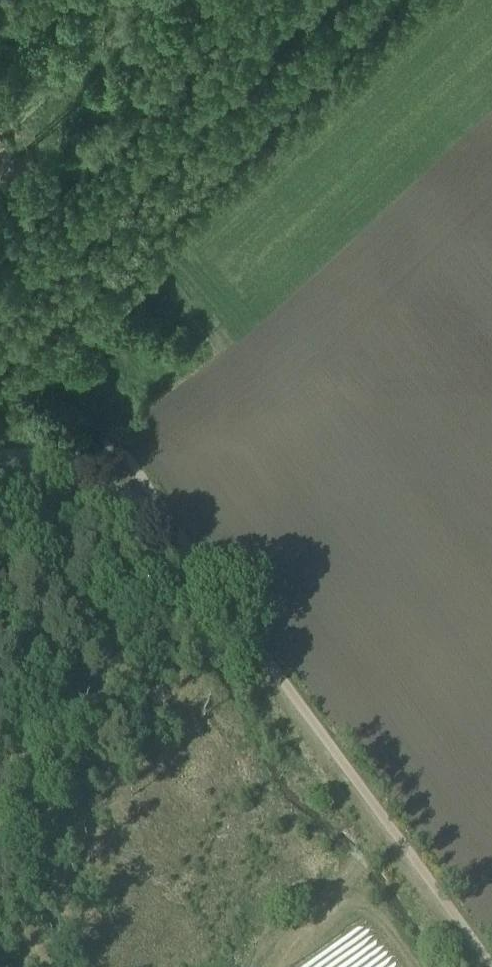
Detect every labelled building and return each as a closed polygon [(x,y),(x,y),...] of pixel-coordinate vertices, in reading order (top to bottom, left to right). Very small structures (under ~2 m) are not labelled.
[(227,966),(244,966),(233,954),(223,963),(227,966)]
